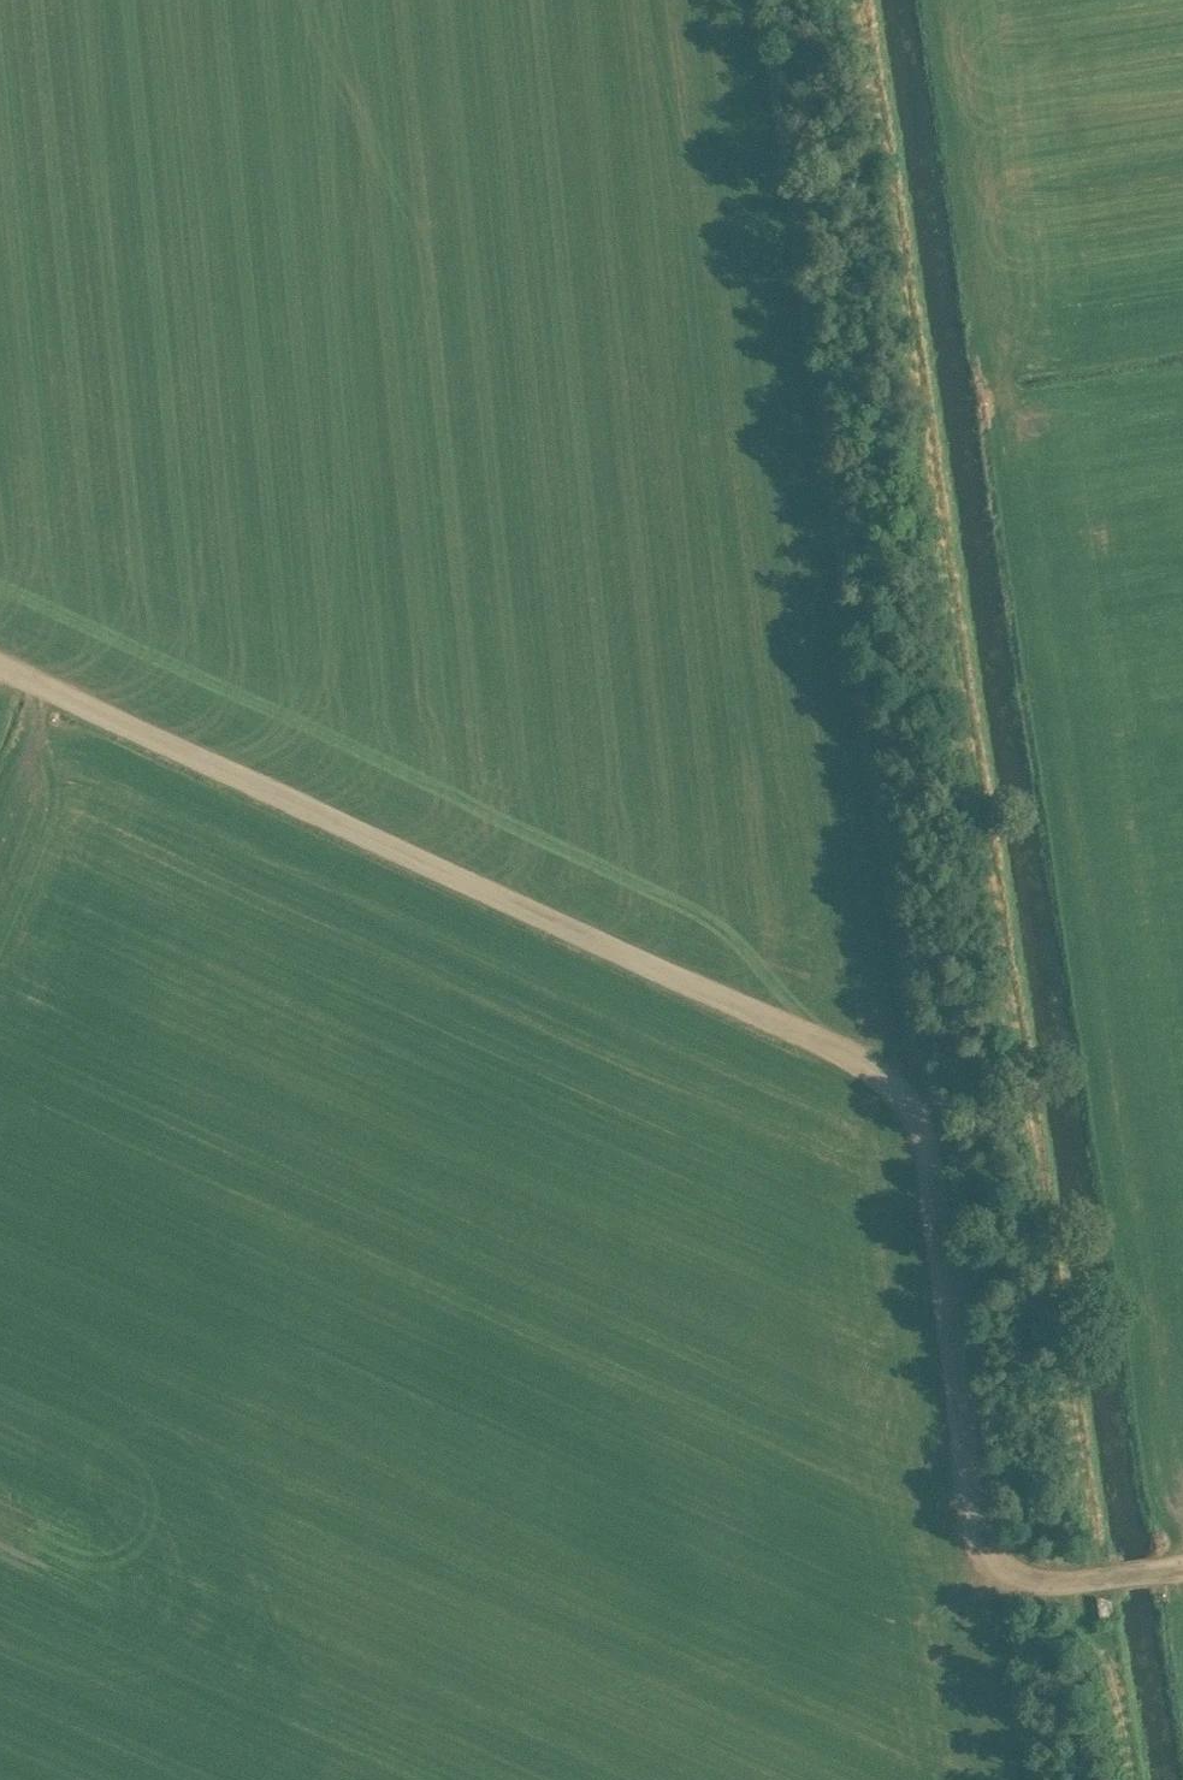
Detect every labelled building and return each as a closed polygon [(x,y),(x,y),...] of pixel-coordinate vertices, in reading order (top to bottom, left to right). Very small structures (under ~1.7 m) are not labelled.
[(1100,1603),(1094,1605),(1097,1625),(1103,1624),(1110,1617),(1108,1607),(1100,1603)]
